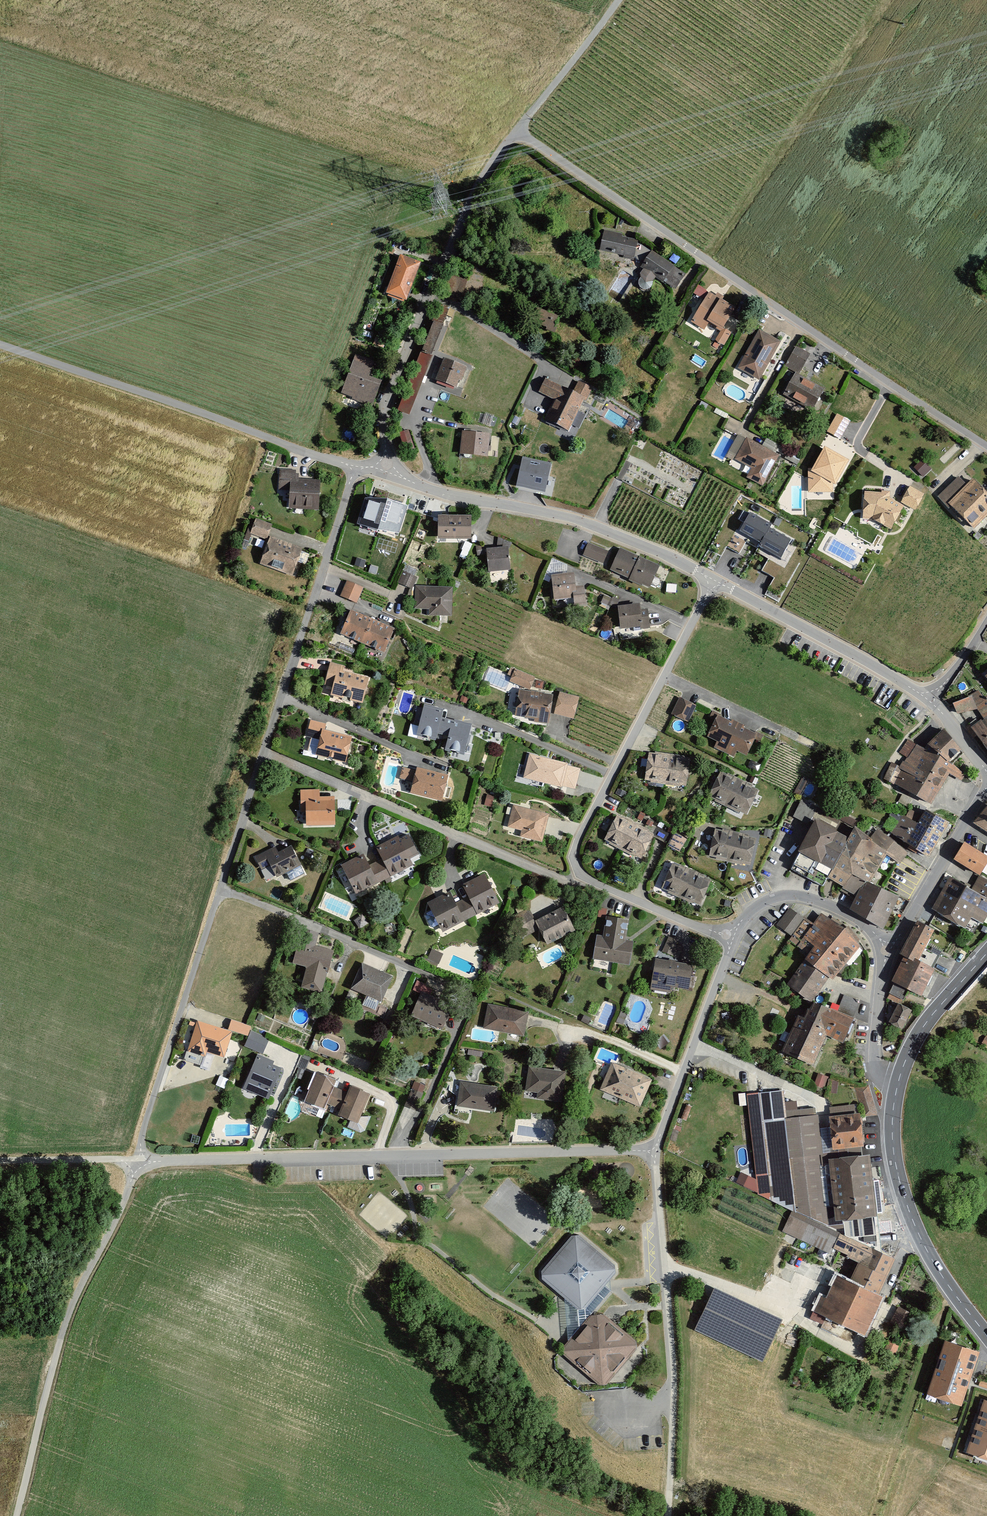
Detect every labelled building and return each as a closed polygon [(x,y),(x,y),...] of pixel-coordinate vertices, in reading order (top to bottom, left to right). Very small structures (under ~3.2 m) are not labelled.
[(622,234),(605,230),(600,250),(634,257),(637,241),(621,237),(622,234)] [(652,250),(641,266),(643,269),(640,274),(645,282),(652,280),(655,276),(676,289),(686,274),(652,250)] [(401,255),(387,293),(407,301),(421,263),(401,255)] [(451,274),(443,294),(460,300),(467,280),(451,274)] [(697,285),(694,293),(703,297),(707,289),(697,285)] [(714,300),(708,296),(704,302),(700,300),(687,322),(703,332),(707,326),(720,334),(733,313),(720,304),(722,301),(716,297),(714,300)] [(556,321),(535,313),(530,327),(550,335),(556,321)] [(780,342),(760,330),(739,367),(759,378),(780,342)] [(723,333),(714,344),(720,348),(728,337),(723,333)] [(796,373),(798,374),(810,354),(796,346),(784,366),(796,373)] [(372,365),(353,359),(340,396),(351,400),(350,403),(370,410),(379,386),(366,381),(372,365)] [(464,372),(442,364),(434,384),(453,392),(456,384),(459,385),(464,372)] [(798,374),(796,373),(784,394),(812,410),(823,389),(798,374)] [(571,393),(545,379),(539,391),(555,399),(544,420),(566,431),(583,399),(584,400),(591,388),(578,381),(571,393)] [(850,421),(837,414),(828,432),(840,438),(850,421)] [(405,450),(414,447),(408,429),(399,432),(405,450)] [(490,434),(463,431),(461,453),(488,455),(490,434)] [(778,455),(747,437),(735,458),(752,467),(747,477),(761,485),(778,455)] [(848,460),(825,447),(811,470),(808,468),(810,478),(809,491),(833,490),(833,482),(835,483),(848,460)] [(551,463),(522,456),(516,485),(545,491),(551,463)] [(921,463),(913,470),(922,479),(929,472),(921,463)] [(295,473),(278,472),(277,493),(288,493),(288,513),(318,513),(318,483),(295,483),(295,473)] [(936,500),(947,512),(949,510),(970,533),(986,517),(986,500),(971,484),(964,490),(956,481),(936,500)] [(922,497),(909,491),(901,506),(913,513),(922,497)] [(880,497),(863,496),(861,522),(871,522),(888,534),(901,510),(888,503),(888,495),(880,495),(880,497)] [(387,499),(365,498),(358,524),(377,530),(400,533),(408,506),(387,499)] [(749,511),(738,530),(761,542),(759,546),(780,558),(791,540),(770,528),(772,524),(749,511)] [(471,515),(438,515),(438,539),(471,540),(471,530),(471,515)] [(271,524),(256,519),(251,533),(266,538),(271,524)] [(301,547),(271,537),(261,564),(291,575),(301,547)] [(508,546),(486,548),(489,572),(511,569),(508,546)] [(587,547),(582,559),(600,566),(605,554),(587,547)] [(658,569),(618,551),(607,573),(646,592),(658,569)] [(398,582),(413,587),(419,570),(404,564),(398,582)] [(571,578),(549,580),(552,604),(570,602),(571,609),(583,608),(581,591),(572,592),(571,578)] [(361,592),(345,584),(339,598),(355,605),(361,592)] [(453,587),(415,586),(415,607),(428,607),(429,615),(453,615),(453,587)] [(350,609),(340,634),(385,652),(395,628),(350,609)] [(637,609),(616,611),(618,632),(637,630),(637,634),(647,633),(645,614),(638,615),(637,609)] [(360,703),(366,678),(341,671),(343,665),(330,662),(325,681),(333,683),(330,695),(360,703)] [(940,667),(932,673),(935,677),(943,670),(940,667)] [(513,672),(507,684),(528,693),(533,681),(513,672)] [(579,690),(559,689),(558,712),(578,713),(579,690)] [(951,707),(955,716),(976,711),(982,722),(970,731),(986,755),(986,703),(983,704),(978,694),(968,698),(969,700),(951,707)] [(549,700),(518,695),(514,719),(533,722),(532,726),(545,728),(549,700)] [(694,708),(679,701),(671,716),(686,724),(694,708)] [(444,709),(424,704),(417,733),(447,742),(446,751),(464,758),(473,725),(442,717),(444,709)] [(706,738),(716,743),(713,748),(733,758),(735,753),(744,757),(755,736),(716,717),(706,738)] [(326,723),(311,720),(307,734),(320,737),(316,754),(344,761),(350,737),(324,730),(326,723)] [(890,765),(883,781),(930,808),(946,775),(961,782),(963,776),(948,766),(959,754),(942,733),(923,752),(907,742),(897,755),(906,761),(898,770),(890,765)] [(688,758),(645,754),(643,782),(685,786),(688,758)] [(579,769),(527,755),(521,779),(561,790),(562,787),(573,790),(579,769)] [(720,769),(715,766),(711,773),(716,775),(720,769)] [(446,775),(417,768),(411,793),(440,800),(446,775)] [(408,772),(401,771),(399,781),(406,783),(408,772)] [(757,792),(719,773),(707,798),(745,817),(757,792)] [(317,793),(299,793),(299,805),(304,804),(304,827),(331,826),(330,800),(318,801),(317,793)] [(973,826),(986,834),(986,805),(973,826)] [(546,816),(512,806),(505,828),(520,832),(519,837),(538,843),(546,816)] [(642,806),(637,814),(644,818),(649,810),(642,806)] [(812,825),(789,870),(821,887),(824,882),(850,830),(853,825),(825,812),(817,828),(812,825)] [(902,818),(890,837),(925,860),(947,828),(925,813),(916,827),(902,818)] [(653,835),(616,816),(603,841),(641,860),(653,835)] [(662,822),(650,816),(647,823),(659,829),(662,822)] [(680,829),(673,842),(686,849),(693,836),(680,829)] [(866,842),(850,830),(824,882),(854,901),(862,884),(867,887),(885,856),(898,866),(906,855),(875,831),(866,842)] [(754,840),(713,831),(707,858),(748,867),(754,840)] [(361,855),(341,865),(356,894),(412,866),(409,860),(417,855),(408,836),(400,840),(398,836),(375,848),(381,860),(367,867),(361,855)] [(962,844),(951,861),(977,878),(986,863),(986,860),(962,844)] [(273,850),(253,860),(259,872),(267,868),(273,879),(297,867),(288,850),(276,857),(273,850)] [(710,882),(671,864),(660,890),(699,907),(710,882)] [(448,893),(427,903),(441,932),(498,904),(484,875),(461,886),(467,898),(454,904),(448,893)] [(978,880),(970,893),(950,882),(931,916),(962,934),(969,922),(980,927),(986,915),(986,885),(978,880)] [(896,901),(867,887),(862,884),(854,901),(848,913),(881,930),(896,901)] [(373,911),(363,917),(369,926),(378,920),(373,911)] [(561,911),(534,925),(545,948),(573,934),(561,911)] [(802,923),(787,912),(775,928),(789,939),(802,923)] [(595,937),(592,962),(628,967),(631,943),(624,942),(627,922),(605,919),(602,939),(595,937)] [(859,951),(822,919),(803,941),(815,951),(805,962),(830,984),(859,951)] [(914,926),(897,959),(903,962),(914,968),(931,935),(914,926)] [(318,934),(302,930),(294,963),(306,967),(301,989),(320,994),(331,951),(315,946),(318,934)] [(668,940),(662,955),(672,959),(678,944),(668,940)] [(431,960),(440,962),(442,952),(433,950),(431,960)] [(825,982),(805,962),(788,989),(811,1003),(825,982)] [(914,968),(903,962),(891,988),(918,1000),(930,975),(914,968)] [(693,970),(654,963),(649,993),(669,996),(670,993),(689,997),(693,970)] [(391,976),(362,964),(351,989),(380,1001),(391,976)] [(860,1004),(843,997),(838,1009),(832,1006),(829,1012),(812,1005),(803,1027),(798,1024),(785,1055),(811,1066),(822,1039),(841,1047),(860,1004)] [(448,1013),(418,1000),(410,1020),(440,1032),(448,1013)] [(526,1017),(487,1009),(482,1032),(521,1040),(526,1017)] [(910,1015),(897,1009),(888,1028),(901,1034),(910,1015)] [(229,1029),(248,1035),(251,1025),(232,1019),(229,1029)] [(232,1032),(199,1021),(189,1051),(205,1056),(207,1051),(224,1057),(232,1032)] [(251,1029),(244,1045),(263,1052),(269,1036),(251,1029)] [(276,1063),(258,1055),(244,1088),(268,1099),(281,1070),(274,1066),(276,1063)] [(649,1084),(611,1067),(599,1094),(638,1111),(649,1084)] [(563,1076),(527,1071),(525,1094),(536,1095),(536,1102),(559,1105),(563,1076)] [(335,1079),(317,1072),(306,1100),(325,1108),(328,1101),(342,1106),(339,1114),(358,1122),(370,1093),(351,1085),(349,1091),(333,1084),(335,1079)] [(827,1080),(818,1078),(815,1088),(823,1091),(827,1080)] [(423,1090),(412,1085),(407,1094),(410,1095),(403,1110),(412,1114),(423,1090)] [(495,1091),(459,1086),(456,1109),(491,1114),(495,1091)] [(874,1117),(867,1090),(855,1093),(862,1120),(874,1117)] [(780,1094),(746,1097),(751,1147),(755,1183),(747,1179),(742,1190),(827,1229),(818,1158),(827,1157),(825,1133),(816,1134),(813,1112),(782,1116),(780,1094)] [(857,1118),(826,1122),(830,1155),(861,1152),(857,1118)] [(874,1240),(865,1155),(824,1160),(831,1227),(842,1226),(844,1238),(850,1242),(874,1240)] [(893,1265),(791,1216),(780,1237),(796,1245),(794,1250),(826,1264),(830,1255),(857,1268),(847,1288),(835,1282),(836,1279),(787,1256),(781,1269),(831,1293),(824,1308),(819,1305),(812,1318),(858,1339),(893,1265)] [(618,1270),(576,1234),(541,1274),(583,1310),(618,1270)] [(779,1323),(714,1292),(694,1333),(760,1364),(779,1323)] [(805,1308),(807,1309),(809,1309),(810,1309),(812,1308),(813,1307),(813,1305),(813,1304),(813,1302),(812,1301),(810,1300),(809,1300),(807,1300),(806,1300),(805,1302),(804,1303),(804,1304),(804,1306),(804,1307),(805,1308)] [(912,1319),(897,1312),(890,1327),(904,1334),(912,1319)] [(588,1320),(560,1352),(561,1359),(596,1389),(603,1388),(634,1354),(634,1346),(602,1318),(588,1320)] [(976,1358),(944,1347),(927,1396),(959,1406),(976,1358)] [(981,1402),(968,1443),(986,1449),(986,1404),(981,1402)]
